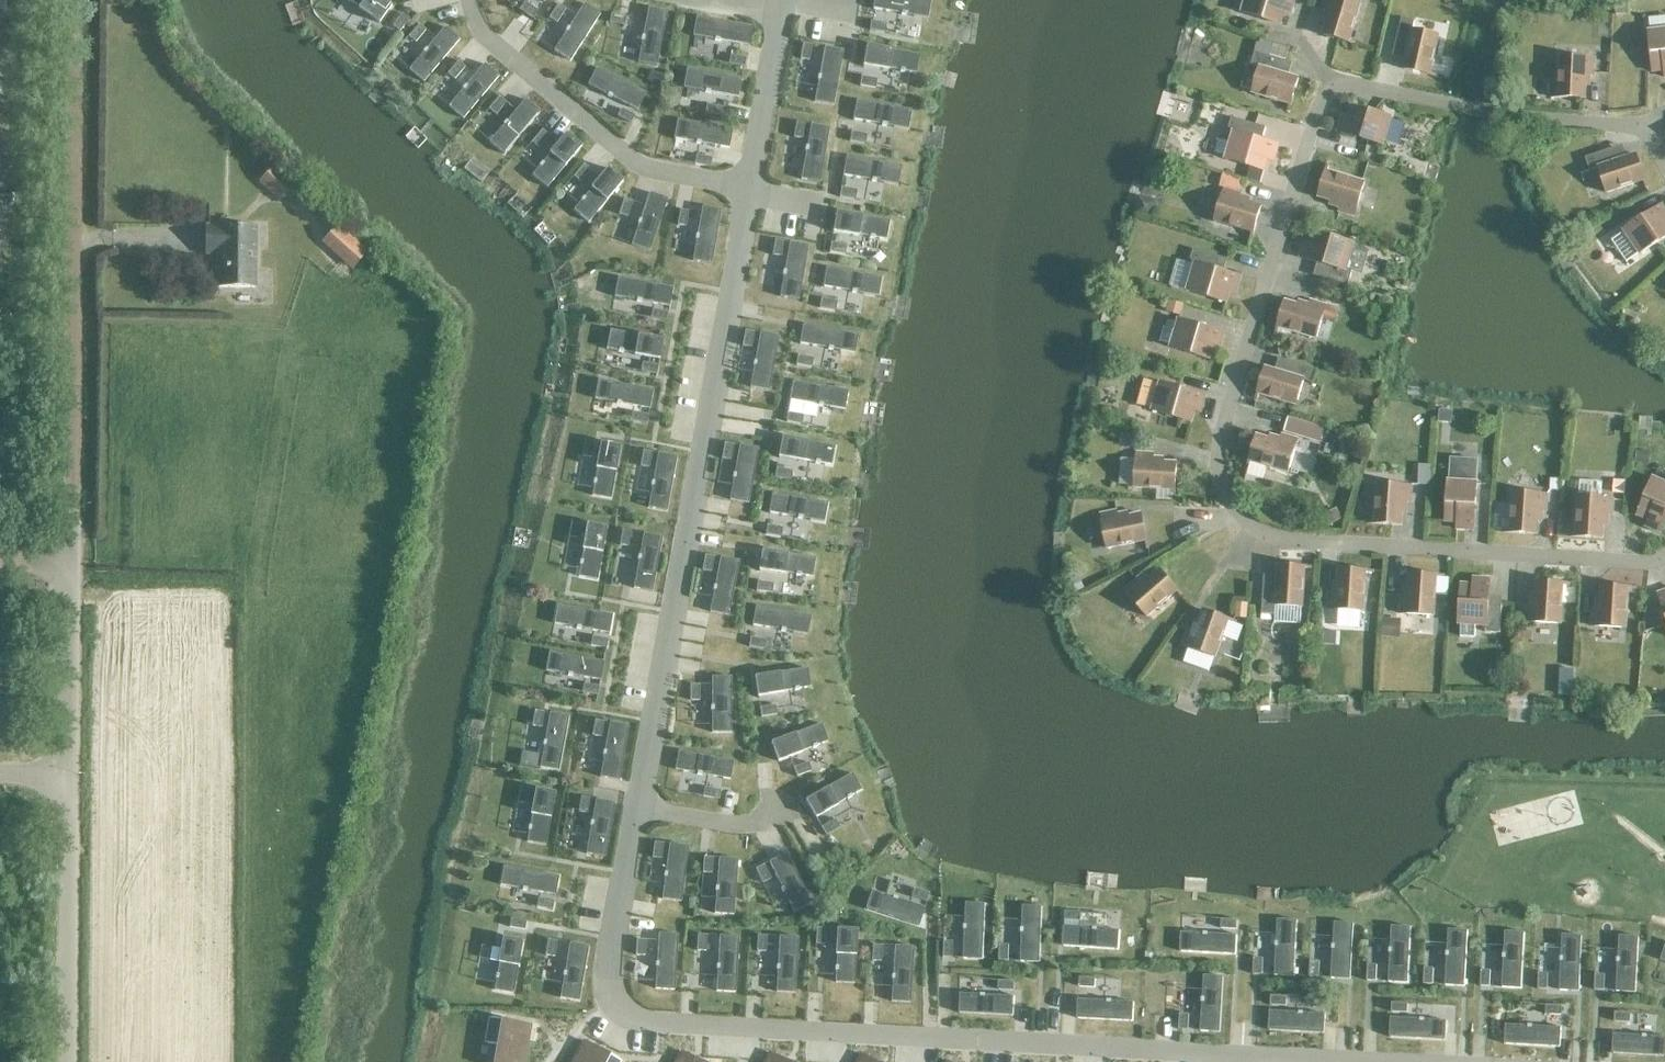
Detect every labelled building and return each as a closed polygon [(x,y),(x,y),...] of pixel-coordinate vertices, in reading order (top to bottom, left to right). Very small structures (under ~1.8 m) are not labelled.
[(380,0),(346,0),(348,2),(349,1),(358,8),(358,9),(378,24),(390,7),(380,0)] [(930,0),(874,0),(872,9),(901,14),(900,15),(905,16),(905,15),(927,19),(930,0)] [(1295,0),(1245,0),(1241,14),(1280,25),(1284,14),(1290,16),(1295,0)] [(1322,35),(1348,43),(1360,5),(1344,0),(1325,0),(1321,11),(1329,13),(1322,35)] [(523,3),(518,10),(520,10),(531,19),(536,11),(524,3),(523,3)] [(569,61),(600,14),(583,4),(568,28),(567,28),(564,31),(565,32),(553,51),(569,61)] [(556,23),(564,10),(557,5),(549,18),(556,23)] [(655,66),(666,12),(647,8),(642,37),(641,37),(640,41),(641,41),(637,63),(655,66)] [(399,32),(408,20),(401,14),(392,26),(399,32)] [(610,15),(609,24),(623,26),(625,18),(610,15)] [(747,46),(750,27),(696,18),(692,36),(714,40),(714,41),(718,42),(718,41),(747,46)] [(1401,19),(1394,50),(1407,53),(1403,70),(1429,76),(1438,36),(1412,31),(1414,22),(1401,19)] [(884,33),(886,25),(870,22),(869,30),(884,33)] [(415,43),(425,31),(418,25),(408,37),(415,43)] [(423,82),(459,40),(444,27),(426,49),(425,49),(422,52),(423,53),(408,70),(423,82)] [(1652,73),(1664,72),(1664,78),(1664,30),(1648,32),(1652,73)] [(808,61),(811,46),(802,44),(800,59),(808,61)] [(1254,53),(1250,66),(1259,68),(1252,94),(1290,105),(1298,79),(1287,76),(1290,68),(1284,67),(1285,62),(1269,57),(1271,50),(1256,45),(1254,53)] [(918,56),(866,46),(862,66),(887,71),(887,69),(899,71),(899,73),(903,73),(903,72),(915,74),(918,56)] [(832,106),(842,51),(824,47),(818,76),(817,76),(816,80),(818,80),(813,102),(832,106)] [(743,67),(744,59),(729,56),(728,64),(743,67)] [(1594,60),(1559,58),(1557,98),(1584,100),(1585,76),(1593,76),(1594,60)] [(464,68),(457,62),(447,74),(454,80),(464,68)] [(462,119),(498,77),(484,64),(465,86),(464,86),(461,89),(462,90),(448,107),(462,119)] [(645,94),(596,69),(587,86),(607,96),(606,97),(610,99),(611,98),(636,111),(645,94)] [(737,98),(740,79),(686,70),(683,88),(704,92),(704,94),(708,94),(709,93),(737,98)] [(658,87),(663,77),(651,71),(645,81),(658,87)] [(861,77),(859,86),(874,89),(876,80),(861,77)] [(495,115),(505,104),(498,98),(488,110),(495,115)] [(503,155),(539,112),(525,100),(506,122),(505,121),(502,125),(503,126),(489,143),(503,155)] [(910,111),(856,101),(852,120),(881,125),(881,126),(885,127),(885,126),(907,130),(910,111)] [(721,117),(722,109),(707,106),(706,114),(721,117)] [(1399,146),(1405,124),(1390,120),(1391,119),(1352,107),(1348,118),(1342,116),(1337,133),(1383,146),(1384,141),(1399,146)] [(620,109),(616,117),(630,124),(634,116),(620,109)] [(1260,184),(1264,172),(1267,160),(1274,162),(1279,146),(1255,139),(1258,126),(1231,118),(1227,133),(1232,134),(1230,143),(1218,140),(1214,155),(1225,158),(1225,160),(1250,168),(1246,180),(1260,184)] [(728,149),(731,130),(677,120),(674,139),(695,143),(695,144),(699,145),(700,144),(728,149)] [(801,139),(803,125),(795,123),(792,138),(801,139)] [(819,183),(828,129),(809,126),(806,147),(804,147),(804,151),(805,152),(800,180),(819,183)] [(537,147),(547,136),(540,130),(530,142),(537,147)] [(864,144),(866,135),(851,133),(849,141),(864,144)] [(546,188),(581,147),(565,134),(549,154),(550,154),(542,163),(541,163),(538,166),(539,167),(532,176),(546,188)] [(1615,148),(1584,158),(1589,171),(1597,168),(1606,194),(1644,181),(1636,155),(1619,161),(1615,148)] [(696,156),(694,165),(709,167),(711,159),(696,156)] [(897,185),(900,167),(845,157),(842,176),(871,181),(870,182),(875,183),(875,182),(897,185)] [(275,163),(258,182),(271,193),(287,174),(284,171),(275,163)] [(580,183),(590,171),(583,166),(573,177),(580,183)] [(587,223),(622,182),(607,169),(590,188),(591,189),(583,198),(583,197),(580,201),(581,201),(573,210),(587,223)] [(1338,212),(1354,217),(1364,183),(1325,172),(1318,198),(1340,205),(1338,212)] [(854,200),(856,191),(841,188),(839,197),(854,200)] [(1224,188),(1214,222),(1253,233),(1261,207),(1238,200),(1240,193),(1224,188)] [(649,252),(667,199),(648,193),(639,220),(638,220),(637,224),(638,224),(631,246),(649,252)] [(20,194),(10,194),(10,205),(20,205),(20,194)] [(627,217),(632,203),(623,200),(618,215),(627,217)] [(1623,231),(1630,241),(1620,248),(1628,260),(1638,253),(1639,255),(1664,238),(1664,208),(1662,205),(1623,231)] [(710,265),(720,210),(702,207),(696,235),(695,235),(694,240),(696,240),(692,262),(710,265)] [(685,227),(687,212),(679,211),(676,226),(685,227)] [(888,222),(836,212),(832,232),(857,237),(857,236),(869,238),(869,239),(873,240),(873,239),(885,241),(888,222)] [(218,228),(205,227),(205,254),(218,254),(218,288),(254,288),(255,227),(218,227),(218,228)] [(1357,273),(1364,250),(1353,247),(1354,244),(1314,233),(1311,244),(1305,242),(1300,259),(1324,266),(1320,278),(1347,286),(1352,272),(1357,273)] [(346,234),(334,248),(353,265),(365,252),(346,234)] [(780,257),(783,242),(774,241),(771,256),(780,257)] [(798,301),(807,247),(789,243),(785,265),(783,265),(783,269),(784,269),(779,298),(798,301)] [(844,255),(846,246),(830,244),(829,252),(844,255)] [(1220,258),(1193,250),(1188,264),(1194,266),(1187,292),(1226,303),(1229,292),(1235,293),(1240,277),(1216,270),(1220,258)] [(877,297),(880,278),(826,268),(822,287),(851,292),(851,293),(855,294),(855,293),(877,297)] [(669,307),(672,288),(617,278),(614,297),(636,301),(636,302),(640,303),(640,302),(669,307)] [(834,311),(836,302),(821,300),(819,308),(834,311)] [(1168,301),(1164,313),(1180,317),(1183,305),(1168,301)] [(1307,308),(1285,302),(1277,328),(1316,339),(1322,317),(1326,306),(1310,301),(1307,308)] [(627,315),(628,306),(613,303),(612,312),(627,315)] [(1326,306),(1322,317),(1336,321),(1339,310),(1326,306)] [(652,310),(650,319),(665,322),(666,313),(652,310)] [(1224,334),(1178,320),(1175,332),(1164,328),(1159,343),(1171,346),(1170,348),(1209,360),(1212,348),(1219,350),(1224,334)] [(853,354),(857,335),(802,325),(799,344),(827,349),(827,350),(831,351),(831,350),(853,354)] [(658,360),(662,340),(609,330),(606,349),(618,351),(617,353),(622,353),(622,352),(633,354),(633,356),(658,360)] [(745,331),(742,346),(750,348),(753,333),(745,331)] [(768,391),(778,337),(759,333),(754,362),(753,362),(752,366),(753,366),(750,388),(768,391)] [(811,368),(812,359),(797,357),(795,365),(811,368)] [(1282,373),(1265,368),(1257,394),(1296,406),(1303,380),(1312,383),(1316,370),(1285,361),(1282,373)] [(641,363),(640,372),(655,375),(657,366),(641,363)] [(648,410),(652,391),(599,381),(596,398),(608,401),(608,402),(612,402),(612,401),(624,404),(623,405),(648,410)] [(847,392),(792,382),(788,401),(817,406),(817,407),(821,408),(821,406),(843,410),(847,392)] [(1160,383),(1152,411),(1191,423),(1194,411),(1201,413),(1205,397),(1160,383)] [(1440,409),(1439,424),(1451,425),(1452,409),(1440,409)] [(645,424),(647,415),(632,413),(630,421),(645,424)] [(800,425),(802,416),(787,413),(785,422),(800,425)] [(1288,418),(1284,433),(1311,441),(1315,426),(1288,418)] [(1279,443),(1256,436),(1249,462),(1288,473),(1297,440),(1281,435),(1279,443)] [(834,447),(781,438),(778,457),(803,462),(803,460),(814,462),(814,463),(819,464),(819,463),(830,465),(834,447)] [(590,458),(593,443),(585,441),(582,456),(590,458)] [(609,500),(619,447),(599,443),(595,468),(596,469),(594,480),(593,480),(592,484),(593,485),(591,496),(609,500)] [(730,461),(732,445),(724,444),(721,459),(730,461)] [(748,504),(757,449),(739,446),(734,474),(732,474),(732,478),(733,479),(729,501),(748,504)] [(648,468),(651,453),(643,452),(640,467),(648,468)] [(1136,453),(1134,488),(1175,491),(1176,464),(1153,462),(1153,454),(1136,453)] [(1637,453),(1636,463),(1646,464),(1647,454),(1637,453)] [(665,512),(676,457),(657,454),(652,482),(651,482),(650,486),(651,487),(647,508),(665,512)] [(1476,461),(1450,460),(1449,482),(1447,482),(1445,522),(1457,523),(1456,530),(1473,531),(1476,484),(1474,483),(1476,461)] [(790,480),(791,471),(776,468),(775,477),(790,480)] [(1417,473),(1416,488),(1427,489),(1428,474),(1417,473)] [(1550,478),(1549,490),(1558,491),(1559,478),(1550,478)] [(1652,478),(1636,516),(1647,521),(1645,527),(1660,534),(1664,523),(1664,484),(1652,478)] [(1613,480),(1612,494),(1625,494),(1625,481),(1613,480)] [(1374,525),(1401,526),(1402,503),(1410,503),(1411,487),(1376,484),(1374,525)] [(1512,493),(1509,533),(1536,535),(1538,511),(1546,512),(1547,495),(1512,493)] [(826,504),(772,494),(768,513),(797,518),(797,519),(801,520),(801,519),(823,523),(826,504)] [(1578,497),(1575,538),(1602,539),(1604,516),(1612,516),(1613,500),(1578,497)] [(1335,509),(1322,517),(1328,527),(1341,519),(1335,509)] [(1100,515),(1107,549),(1146,541),(1141,515),(1118,519),(1116,511),(1100,515)] [(595,581),(605,528),(586,524),(581,549),(582,549),(580,561),(579,561),(578,565),(579,565),(577,577),(595,581)] [(767,526),(765,534),(780,537),(782,528),(767,526)] [(575,544),(578,529),(570,527),(567,542),(575,544)] [(627,547),(629,532),(621,531),(618,546),(627,547)] [(651,592),(661,538),(642,535),(638,556),(637,556),(636,560),(638,561),(633,589),(651,592)] [(811,578),(814,559),(761,551),(758,571),(783,575),(783,573),(795,575),(795,576),(799,577),(799,576),(811,578)] [(704,557),(702,573),(710,574),(713,559),(704,557)] [(728,616),(738,562),(719,558),(714,587),(713,586),(712,591),(713,591),(709,613),(728,616)] [(1263,582),(1261,615),(1275,616),(1274,623),(1301,625),(1302,608),(1304,568),(1277,566),(1276,583),(1263,582)] [(1136,580),(1124,591),(1147,618),(1177,591),(1159,570),(1142,586),(1136,580)] [(1329,593),(1328,610),(1363,612),(1365,572),(1338,570),(1337,593),(1329,593)] [(1399,597),(1398,614),(1433,616),(1436,576),(1409,574),(1407,598),(1399,597)] [(1078,577),(1070,581),(1076,593),(1084,588),(1078,577)] [(1460,625),(1460,637),(1474,638),(1475,626),(1485,627),(1484,633),(1500,634),(1501,605),(1488,604),(1490,579),(1473,578),(1472,585),(1461,584),(1458,625),(1460,625)] [(757,582),(755,591),(771,593),(772,584),(757,582)] [(1526,606),(1525,622),(1560,624),(1562,584),(1535,582),(1534,606),(1526,606)] [(1590,627),(1625,629),(1628,588),(1601,587),(1599,610),(1591,610),(1590,627)] [(1066,603),(1059,606),(1064,619),(1068,618),(1078,614),(1073,600),(1066,603)] [(1236,602),(1234,617),(1247,619),(1249,603),(1236,602)] [(557,606),(553,625),(575,628),(575,630),(580,630),(580,629),(608,634),(612,615),(557,606)] [(755,607),(751,626),(780,630),(780,632),(784,632),(784,631),(806,635),(809,616),(755,607)] [(1187,630),(1182,646),(1215,658),(1228,620),(1203,611),(1195,633),(1187,630)] [(1382,619),(1381,638),(1399,639),(1400,620),(1382,619)] [(1511,631),(1510,643),(1523,644),(1523,631),(1511,631)] [(591,637),(590,646),(605,649),(607,640),(591,637)] [(750,638),(748,647),(764,649),(765,641),(750,638)] [(548,653),(545,671),(567,675),(567,676),(571,677),(571,676),(600,681),(603,662),(548,653)] [(807,669),(754,677),(757,697),(782,693),(782,691),(793,689),(794,691),(798,690),(798,689),(809,687),(807,669)] [(711,707),(710,707),(710,711),(711,711),(711,733),(730,733),(730,678),(711,678),(711,707)] [(583,684),(581,693),(596,696),(598,687),(583,684)] [(1560,684),(1559,697),(1573,697),(1574,684),(1560,684)] [(699,686),(690,686),(690,701),(699,701),(699,686)] [(774,705),(759,708),(761,717),(776,714),(774,705)] [(534,711),(532,726),(540,728),(543,713),(534,711)] [(569,719),(549,715),(539,766),(559,770),(569,719)] [(594,721),(591,736),(600,738),(603,723),(594,721)] [(603,756),(599,778),(618,781),(627,727),(609,723),(604,752),(602,751),(602,756),(603,756)] [(820,725),(770,743),(777,762),(801,753),(801,752),(812,748),(812,749),(816,748),(816,746),(827,742),(820,725)] [(678,752),(674,770),(696,774),(696,775),(700,776),(701,775),(729,780),(732,761),(678,752)] [(808,763),(793,768),(796,777),(811,771),(808,763)] [(851,774),(805,801),(815,819),(837,806),(836,805),(846,799),(847,800),(851,798),(850,797),(860,791),(851,774)] [(520,788),(517,803),(526,804),(528,789),(520,788)] [(704,789),(702,797),(717,800),(719,791),(704,789)] [(528,831),(526,843),(545,846),(554,793),(535,790),(530,815),(531,815),(529,827),(528,827),(527,831),(528,831)] [(580,797),(577,812),(586,814),(589,799),(580,797)] [(590,825),(584,854),(603,857),(614,803),(595,800),(591,821),(589,821),(589,825),(590,825)] [(834,820),(821,828),(825,836),(839,828),(834,820)] [(654,843),(652,858),(660,860),(662,844),(654,843)] [(664,878),(661,900),(680,902),(687,847),(668,844),(665,873),(663,873),(663,877),(664,878)] [(785,854),(768,863),(781,889),(780,889),(782,893),(783,892),(793,912),(810,904),(785,854)] [(703,858),(702,873),(711,874),(712,859),(703,858)] [(715,887),(714,892),(716,892),(714,914),(733,915),(737,860),(718,858),(716,887),(715,887)] [(763,866),(755,870),(762,884),(770,880),(763,866)] [(503,867),(500,886),(522,890),(521,891),(526,892),(526,891),(554,896),(558,877),(503,867)] [(913,889),(910,897),(925,902),(928,894),(913,889)] [(871,891),(865,909),(918,926),(924,908),(896,899),(896,898),(892,897),(892,898),(871,891)] [(538,899),(536,908),(551,910),(553,902),(538,899)] [(963,926),(963,930),(964,930),(963,959),(982,960),(985,905),(966,904),(965,926),(963,926)] [(1020,929),(1020,933),(1021,933),(1020,962),(1039,963),(1041,907),(1022,907),(1022,929),(1020,929)] [(1080,922),(1080,913),(1065,912),(1064,921),(1080,922)] [(510,919),(509,928),(524,930),(525,922),(510,919)] [(1236,930),(1236,921),(1221,920),(1220,929),(1236,930)] [(1275,943),(1275,947),(1276,947),(1274,976),(1293,977),(1296,921),(1277,920),(1276,943),(1275,943)] [(1331,945),(1331,950),(1332,950),(1331,979),(1350,980),(1353,924),(1334,923),(1333,945),(1331,945)] [(1063,927),(1062,946),(1118,950),(1119,931),(1097,929),(1097,928),(1093,928),(1092,929),(1063,927)] [(1389,949),(1389,953),(1390,953),(1388,982),(1407,983),(1410,928),(1391,927),(1390,949),(1389,949)] [(824,945),(824,930),(816,929),(815,945),(824,945)] [(853,984),(856,930),(836,929),(834,955),(836,955),(835,967),(834,967),(834,971),(835,971),(834,983),(853,984)] [(1446,952),(1445,957),(1446,957),(1445,986),(1464,987),(1467,931),(1448,930),(1447,952),(1446,952)] [(1502,955),(1502,959),(1503,959),(1502,988),(1521,989),(1524,933),(1505,932),(1503,955),(1502,955)] [(1181,933),(1179,952),(1235,955),(1236,936),(1207,934),(1207,933),(1203,933),(1203,934),(1181,933)] [(655,963),(655,967),(656,967),(654,989),(673,990),(677,935),(658,934),(656,963),(655,963)] [(1560,958),(1559,962),(1561,962),(1559,991),(1578,992),(1581,936),(1562,935),(1561,958),(1560,958)] [(697,936),(696,951),(705,952),(706,936),(697,936)] [(716,965),(716,970),(717,970),(715,992),(735,993),(738,937),(719,936),(717,965),(716,965)] [(1616,959),(1616,963),(1617,963),(1616,992),(1635,993),(1638,938),(1619,936),(1618,959),(1616,959)] [(757,937),(756,952),(765,952),(766,937),(757,937)] [(776,966),(775,970),(777,970),(775,993),(794,994),(797,938),(778,937),(777,966),(776,966)] [(495,979),(493,991),(511,994),(522,942),(502,938),(497,963),(498,963),(496,975),(495,975),(494,979),(495,979)] [(636,942),(635,956),(644,956),(645,941),(636,940),(636,942)] [(548,941),(545,956),(554,957),(556,942),(548,941)] [(950,958),(951,943),(942,942),(941,958),(950,958)] [(563,977),(559,999),(578,1002),(588,947),(569,944),(564,972),(563,972),(562,977),(563,977)] [(1007,961),(1008,946),(999,945),(999,961),(1007,961)] [(872,946),(871,961),(880,962),(881,946),(872,946)] [(912,1000),(914,954),(891,953),(888,998),(912,1000)] [(1261,975),(1262,959),(1253,959),(1253,974),(1261,975)] [(1318,977),(1319,962),(1310,961),(1309,977),(1318,977)] [(1375,981),(1376,966),(1367,965),(1367,981),(1375,981)] [(1432,985),(1433,969),(1424,969),(1423,984),(1432,985)] [(1489,987),(1490,971),(1481,971),(1480,986),(1489,987)] [(1547,990),(1547,974),(1538,974),(1538,989),(1547,990)] [(1603,991),(1604,975),(1595,975),(1594,990),(1603,991)] [(1219,1033),(1223,977),(1204,976),(1202,999),(1201,998),(1201,1003),(1202,1003),(1200,1032),(1219,1033)] [(1094,988),(1095,979),(1079,978),(1079,987),(1094,988)] [(1013,991),(1014,982),(998,982),(998,990),(1013,991)] [(958,994),(957,1013),(1013,1016),(1014,997),(984,996),(985,995),(980,994),(980,995),(958,994)] [(1286,1006),(1286,998),(1271,997),(1270,1006),(1286,1006)] [(1077,1000),(1076,1019),(1132,1022),(1133,1003),(1111,1002),(1111,1001),(1107,1000),(1107,1001),(1077,1000)] [(1407,1013),(1407,1004),(1392,1004),(1391,1013),(1407,1013)] [(1561,1016),(1561,1007),(1546,1006),(1545,1015),(1561,1016)] [(1269,1012),(1268,1031),(1324,1034),(1325,1015),(1302,1014),(1302,1012),(1298,1012),(1298,1013),(1269,1012)] [(1630,1023),(1630,1014),(1615,1013),(1614,1022),(1630,1023)] [(1187,1030),(1188,1015),(1180,1014),(1179,1030),(1187,1030)] [(486,1045),(497,1047),(494,1061),(522,1061),(529,1025),(491,1018),(486,1045)] [(1390,1019),(1389,1038),(1445,1041),(1446,1021),(1424,1020),(1424,1019),(1419,1019),(1419,1020),(1390,1019)] [(1505,1025),(1504,1044),(1559,1048),(1561,1029),(1531,1027),(1532,1026),(1527,1026),(1527,1027),(1505,1025)] [(1612,1054),(1664,1057),(1664,1038),(1646,1037),(1646,1036),(1642,1035),(1642,1036),(1613,1035),(1612,1054)] [(574,1061),(616,1061),(618,1060),(585,1042),(574,1061)] [(677,1061),(700,1061),(682,1053),(677,1061)] [(766,1061),(788,1061),(770,1054),(766,1061)]
